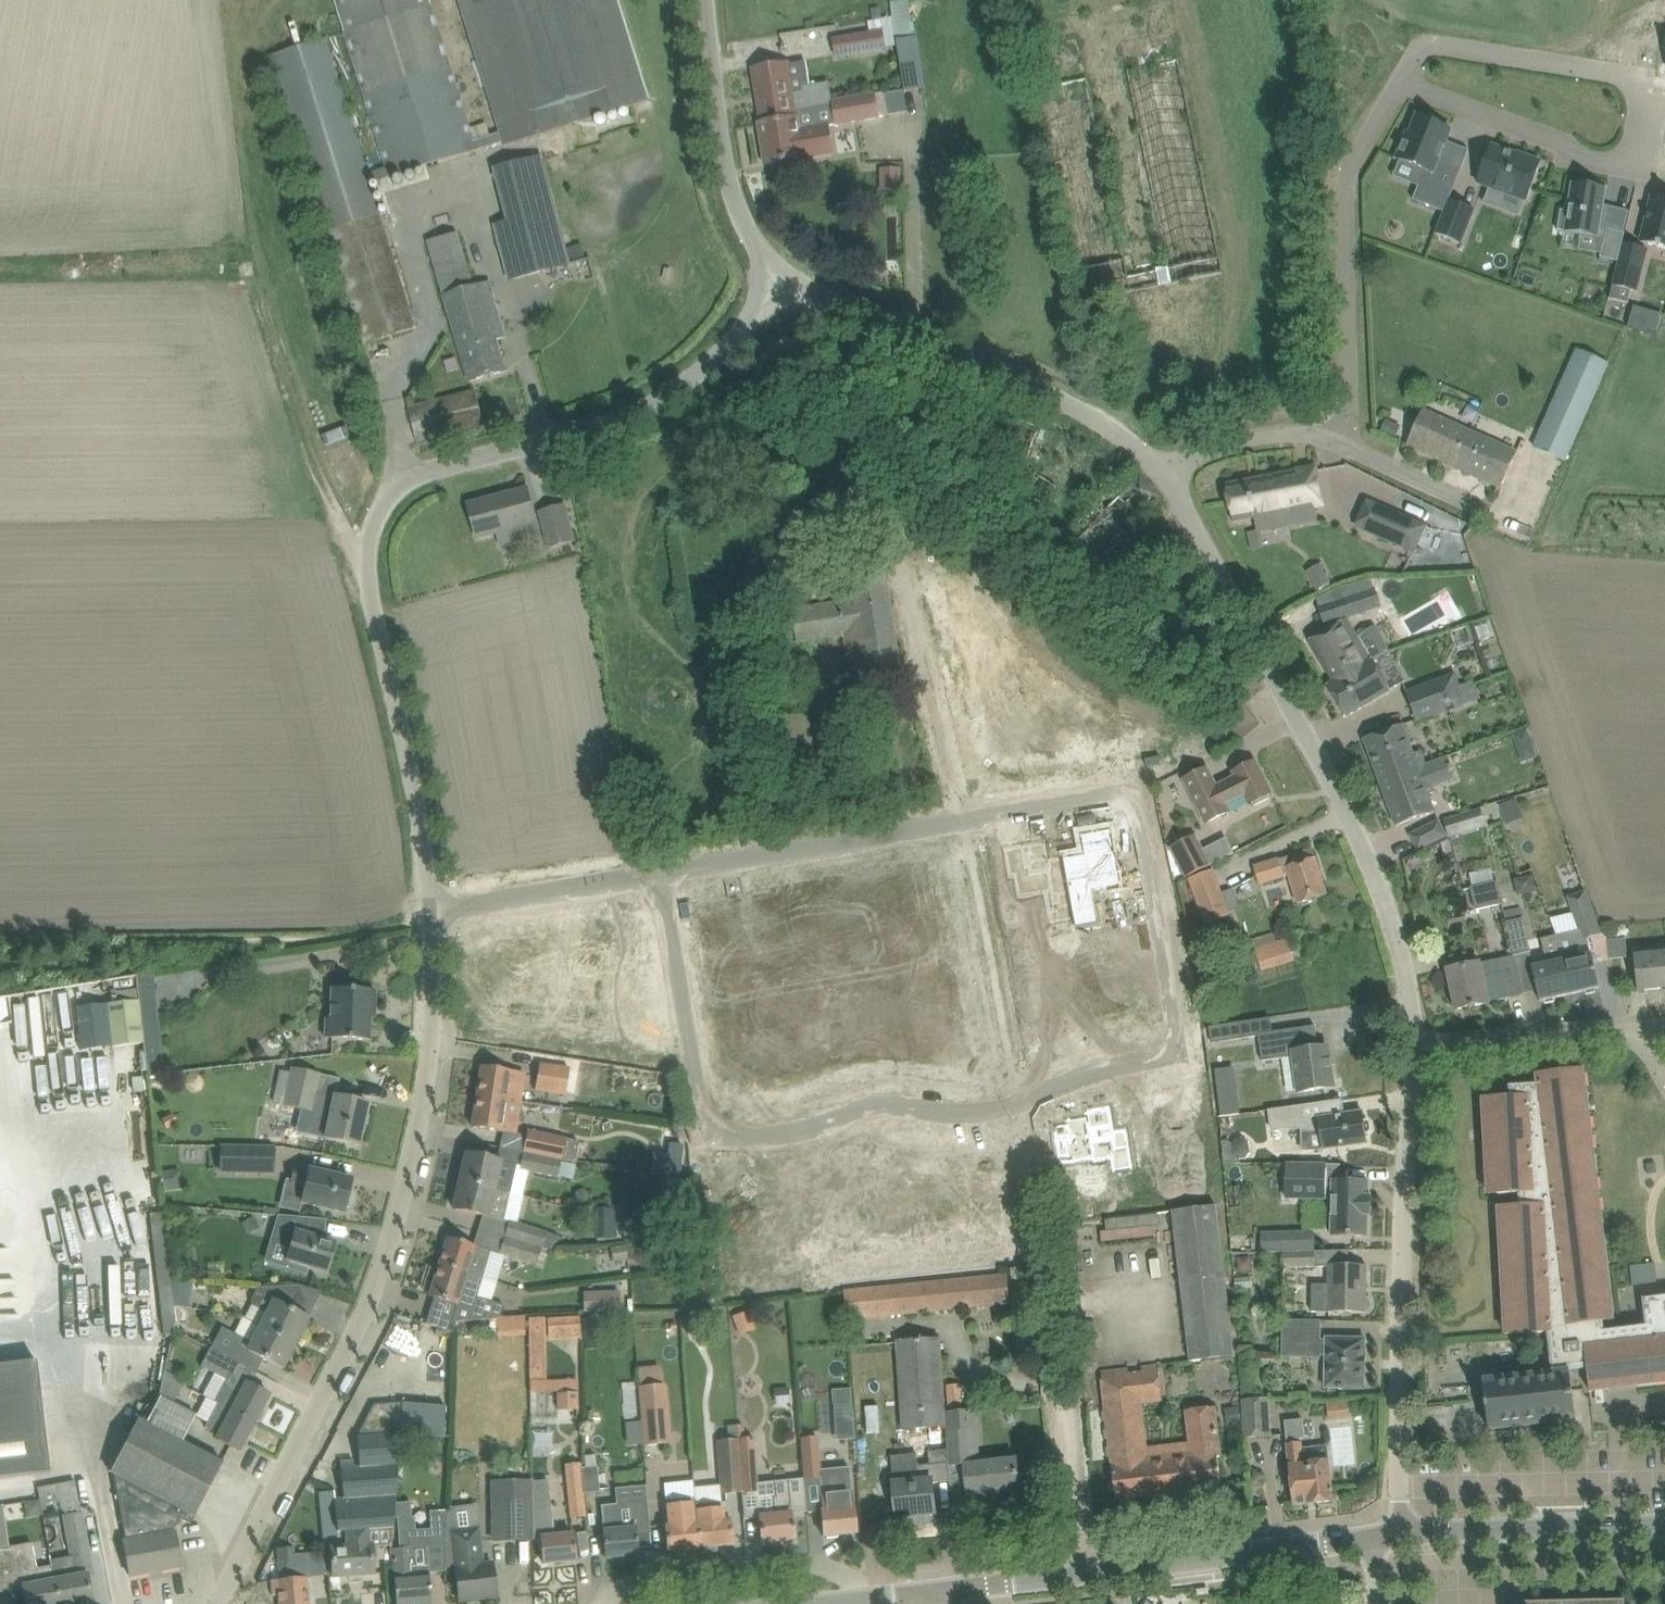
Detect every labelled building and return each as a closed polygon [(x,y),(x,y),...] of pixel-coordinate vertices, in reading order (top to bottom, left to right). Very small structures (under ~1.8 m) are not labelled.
[(366,343),(417,326),(370,180),(389,174),(390,177),(475,149),(502,140),(504,146),(649,100),(618,0),(459,0),(500,133),(489,136),(473,141),(469,129),(429,0),(335,0),(386,166),(367,172),(323,36),(272,53),(366,343)] [(896,44),(904,90),(923,87),(907,0),(889,3),(894,29),(834,40),(837,55),(896,44)] [(879,8),(870,9),(871,19),(880,18),(879,8)] [(1036,89),(1075,280),(1080,301),(1223,272),(1179,59),(1128,70),(1168,269),(1128,277),(1087,78),(1036,89)] [(753,69),(761,122),(799,116),(798,110),(817,106),(817,108),(833,105),(833,101),(832,94),(858,89),(856,77),(802,86),(803,93),(794,95),(788,63),(753,69)] [(761,123),(759,123),(766,165),(833,154),(830,132),(829,125),(880,117),(879,116),(890,115),(886,92),(833,101),(833,105),(817,108),(817,106),(798,110),(799,116),(761,122),(761,123)] [(1450,199),(1461,170),(1438,161),(1451,129),(1417,115),(1409,134),(1406,133),(1396,158),(1425,170),(1413,199),(1444,212),(1450,199)] [(485,124),(469,129),(473,141),(489,136),(485,124)] [(1477,182),(1527,200),(1541,161),(1516,152),(1515,154),(1491,145),(1477,182)] [(509,220),(495,224),(510,279),(569,264),(541,156),(495,168),(509,220)] [(880,167),(881,192),(902,191),(902,167),(880,167)] [(1599,237),(1607,188),(1571,182),(1567,211),(1561,210),(1557,231),(1599,237)] [(1652,195),(1641,242),(1664,247),(1664,198),(1652,195)] [(1450,199),(1444,212),(1436,233),(1460,243),(1474,209),(1450,199)] [(1607,228),(1600,257),(1618,261),(1625,233),(1607,228)] [(427,242),(463,360),(469,382),(505,371),(496,339),(505,337),(490,283),(475,287),(460,233),(427,242)] [(1613,285),(1609,299),(1627,304),(1630,290),(1636,291),(1646,249),(1623,243),(1613,285)] [(1646,316),(1641,330),(1659,336),(1664,321),(1646,316)] [(1579,351),(1544,428),(1535,448),(1566,462),(1575,441),(1609,364),(1579,351)] [(408,408),(417,442),(484,423),(475,390),(454,396),(408,408)] [(1408,446),(1454,467),(1472,429),(1426,408),(1408,446)] [(1385,419),(1380,429),(1395,436),(1400,426),(1385,419)] [(1472,429),(1454,467),(1501,489),(1517,453),(1487,440),(1489,437),(1472,429)] [(1226,484),(1233,522),(1287,512),(1289,522),(1316,517),(1314,506),(1323,505),(1315,467),(1226,484)] [(1160,500),(1136,469),(1114,491),(1106,483),(1084,505),(1092,512),(1085,519),(1083,517),(1060,541),(1090,571),(1160,500)] [(478,539),(497,534),(501,547),(539,536),(535,523),(527,490),(470,506),(478,539)] [(566,506),(540,513),(550,547),(576,540),(566,506)] [(1382,538),(1414,552),(1425,526),(1393,512),(1382,538)] [(809,553),(793,555),(794,568),(811,566),(809,553)] [(1310,571),(1320,589),(1332,583),(1321,564),(1310,571)] [(885,568),(863,571),(852,573),(856,599),(794,609),(799,641),(845,634),(852,674),(901,666),(885,568)] [(1346,599),(1352,615),(1380,606),(1375,589),(1346,599)] [(1341,621),(1309,640),(1334,681),(1371,659),(1372,659),(1387,650),(1388,649),(1374,625),(1357,635),(1351,638),(1341,621)] [(1334,681),(1327,685),(1346,717),(1391,691),(1405,682),(1390,656),(1387,650),(1372,659),(1371,659),(1334,681)] [(1439,680),(1445,695),(1460,689),(1454,674),(1439,680)] [(1406,692),(1412,707),(1445,695),(1439,680),(1406,692)] [(1472,684),(1460,689),(1466,704),(1478,699),(1472,684)] [(1445,695),(1412,707),(1417,722),(1450,710),(1445,695)] [(1364,739),(1379,782),(1425,765),(1420,752),(1414,754),(1402,724),(1364,739)] [(1528,729),(1512,735),(1517,749),(1533,744),(1528,729)] [(1448,756),(1425,765),(1379,782),(1396,826),(1435,812),(1429,796),(1437,793),(1435,788),(1456,780),(1448,756)] [(1206,770),(1185,781),(1207,823),(1228,812),(1225,807),(1246,797),(1249,804),(1253,802),(1255,806),(1269,798),(1267,795),(1271,793),(1255,762),(1235,772),(1233,773),(1236,777),(1215,788),(1206,770)] [(1523,819),(1515,799),(1498,806),(1505,826),(1523,819)] [(1444,821),(1448,834),(1449,837),(1486,826),(1481,810),(1444,821)] [(1410,835),(1418,850),(1446,836),(1438,821),(1410,835)] [(1064,857),(1063,857),(1075,918),(1077,928),(1100,923),(1100,922),(1098,922),(1095,904),(1093,891),(1119,886),(1120,888),(1121,887),(1111,829),(1081,835),(1085,854),(1066,858),(1065,856),(1064,857)] [(1170,847),(1185,878),(1235,853),(1226,837),(1204,848),(1196,834),(1170,847)] [(1009,847),(1004,848),(1009,877),(1014,876),(1018,896),(1044,892),(1048,913),(1050,923),(1075,918),(1063,857),(1048,860),(1044,840),(1009,847)] [(1284,875),(1289,874),(1298,904),(1327,895),(1312,849),(1291,856),(1279,859),(1279,857),(1254,866),(1259,885),(1285,877),(1284,875)] [(1470,886),(1476,909),(1503,903),(1498,881),(1495,881),(1492,867),(1469,873),(1472,886),(1470,886)] [(1212,870),(1188,879),(1204,924),(1229,916),(1212,870)] [(1578,930),(1556,935),(1562,957),(1570,995),(1599,988),(1594,965),(1592,955),(1588,937),(1600,933),(1598,929),(1588,900),(1585,890),(1584,891),(1567,897),(1578,930)] [(1504,911),(1515,956),(1531,952),(1521,907),(1504,911)] [(1254,947),(1261,970),(1294,960),(1288,939),(1277,942),(1274,933),(1253,940),(1255,947),(1254,947)] [(1562,957),(1556,935),(1541,938),(1546,961),(1545,961),(1546,965),(1533,969),(1536,981),(1540,1001),(1570,995),(1562,957)] [(1609,940),(1608,940),(1609,957),(1610,957),(1628,955),(1627,938),(1609,940)] [(1636,970),(1638,991),(1639,991),(1639,990),(1645,989),(1645,990),(1663,988),(1663,985),(1664,985),(1664,946),(1634,949),(1636,970)] [(1519,974),(1515,956),(1499,959),(1499,961),(1482,964),(1481,962),(1447,970),(1455,1010),(1523,995),(1519,974)] [(151,1070),(166,1069),(159,985),(108,989),(113,1044),(148,1041),(151,1070)] [(376,990),(354,989),(333,988),(332,1019),(327,1019),(326,1038),(370,1040),(371,1018),(375,1018),(376,990)] [(1210,1027),(1212,1043),(1243,1038),(1241,1022),(1210,1027)] [(1262,1061),(1272,1060),(1294,1057),(1300,1093),(1334,1087),(1328,1046),(1319,1048),(1315,1026),(1258,1034),(1262,1061)] [(541,1065),(537,1091),(567,1096),(571,1070),(541,1065)] [(482,1068),(478,1098),(505,1102),(522,1104),(526,1074),(497,1069),(482,1068)] [(325,1139),(360,1146),(369,1103),(317,1093),(321,1075),(293,1069),(284,1107),(330,1116),(325,1139)] [(1552,1374),(1570,1371),(1570,1370),(1604,1366),(1606,1382),(1637,1378),(1638,1385),(1664,1382),(1664,1296),(1643,1298),(1646,1325),(1604,1330),(1591,1216),(1601,1215),(1583,1069),(1537,1075),(1538,1083),(1509,1085),(1510,1097),(1483,1099),(1489,1195),(1519,1193),(1520,1206),(1499,1207),(1506,1334),(1548,1332),(1552,1374)] [(148,1078),(134,1080),(135,1093),(149,1092),(148,1078)] [(1157,1092),(1165,1141),(1193,1137),(1196,1156),(1217,1153),(1212,1111),(1190,1115),(1186,1088),(1174,1090),(1174,1089),(1168,1090),(1168,1091),(1157,1093),(1157,1092)] [(1140,1130),(1132,1131),(1134,1147),(1165,1141),(1157,1092),(1151,1093),(1151,1094),(1134,1097),(1140,1130)] [(505,1102),(478,1098),(473,1127),(517,1134),(522,1104),(505,1102)] [(1269,1110),(1272,1129),(1302,1128),(1303,1150),(1323,1149),(1368,1143),(1366,1132),(1368,1132),(1370,1130),(1369,1123),(1367,1121),(1365,1122),(1363,1111),(1337,1115),(1335,1100),(1269,1110)] [(1108,1105),(1087,1109),(1088,1115),(1095,1157),(1111,1154),(1114,1168),(1133,1165),(1127,1127),(1114,1130),(1111,1111),(1109,1111),(1108,1105)] [(1068,1123),(1054,1125),(1061,1163),(1095,1157),(1088,1115),(1067,1119),(1068,1123)] [(529,1130),(524,1153),(562,1161),(562,1160),(575,1161),(579,1141),(567,1139),(567,1138),(529,1130)] [(1229,1141),(1222,1141),(1223,1157),(1224,1163),(1224,1164),(1240,1162),(1238,1148),(1229,1141)] [(655,1164),(676,1166),(678,1144),(658,1142),(655,1164)] [(255,1146),(243,1145),(220,1144),(220,1172),(274,1173),(274,1146),(255,1146)] [(576,1164),(562,1161),(524,1153),(520,1170),(558,1177),(559,1176),(574,1179),(576,1164)] [(461,1156),(458,1167),(464,1169),(461,1182),(494,1190),(510,1193),(516,1167),(501,1163),(483,1159),(467,1155),(467,1157),(461,1156)] [(892,1162),(862,1167),(869,1212),(898,1208),(900,1226),(915,1224),(910,1194),(897,1195),(892,1162)] [(805,1163),(774,1168),(781,1211),(787,1210),(788,1217),(820,1212),(816,1185),(808,1186),(805,1163)] [(1333,1199),(1332,1235),(1368,1236),(1368,1216),(1370,1216),(1371,1197),(1369,1197),(1369,1182),(1339,1181),(1339,1165),(1288,1164),(1287,1198),(1333,1199)] [(837,1204),(824,1206),(829,1236),(843,1234),(841,1216),(869,1212),(862,1167),(832,1171),(837,1204)] [(354,1193),(349,1192),(352,1179),(310,1170),(310,1171),(296,1168),(292,1183),(306,1186),(302,1203),(345,1212),(346,1207),(350,1208),(354,1193)] [(774,1168),(732,1174),(739,1217),(781,1211),(774,1168)] [(163,1192),(181,1190),(179,1171),(161,1173),(163,1192)] [(461,1182),(454,1209),(477,1214),(488,1217),(504,1221),(510,1193),(494,1190),(461,1182)] [(1217,1206),(1175,1211),(1191,1361),(1234,1356),(1217,1206)] [(164,1213),(150,1214),(162,1318),(164,1336),(173,1335),(176,1321),(176,1317),(175,1308),(173,1293),(172,1284),(164,1213)] [(280,1215),(276,1227),(272,1241),(291,1246),(287,1261),(291,1262),(290,1268),(306,1273),(308,1267),(327,1273),(336,1243),(298,1232),(299,1217),(280,1215)] [(242,1224),(249,1236),(260,1229),(253,1218),(242,1224)] [(510,1221),(505,1236),(549,1250),(553,1251),(555,1252),(560,1237),(558,1236),(547,1233),(510,1221)] [(1262,1252),(1284,1251),(1283,1232),(1261,1233),(1262,1252)] [(549,1250),(505,1236),(499,1254),(537,1265),(543,1267),(549,1250)] [(448,1238),(439,1267),(483,1279),(491,1251),(475,1246),(470,1245),(448,1238)] [(626,1246),(612,1248),(614,1261),(628,1259),(626,1246)] [(1284,1251),(1285,1267),(1316,1266),(1316,1250),(1284,1251)] [(1235,1258),(1236,1268),(1241,1271),(1250,1270),(1249,1257),(1235,1258)] [(1655,1263),(1630,1266),(1632,1285),(1657,1282),(1655,1263)] [(1312,1284),(1311,1312),(1327,1312),(1344,1312),(1366,1313),(1367,1310),(1369,1310),(1371,1306),(1371,1302),(1370,1298),(1367,1298),(1367,1265),(1345,1265),(1328,1265),(1328,1284),(1312,1284)] [(439,1267),(431,1296),(452,1302),(460,1304),(455,1319),(501,1317),(505,1304),(478,1296),(483,1279),(439,1267)] [(704,1271),(691,1273),(694,1291),(706,1289),(704,1271)] [(984,1278),(937,1283),(939,1309),(988,1304),(1009,1302),(1006,1276),(984,1278)] [(846,1292),(846,1295),(849,1318),(939,1309),(937,1283),(846,1292)] [(192,1285),(172,1284),(173,1293),(175,1308),(190,1310),(191,1310),(192,1294),(192,1285)] [(253,1305),(246,1318),(297,1344),(310,1319),(290,1309),(300,1289),(300,1285),(259,1288),(253,1300),(253,1305)] [(620,1292),(585,1293),(586,1312),(621,1311),(620,1292)] [(687,1312),(690,1334),(708,1331),(705,1310),(687,1312)] [(742,1334),(756,1328),(749,1310),(735,1315),(742,1334)] [(243,1316),(223,1355),(247,1367),(258,1373),(265,1359),(284,1369),(297,1344),(246,1318),(243,1316)] [(529,1317),(529,1332),(530,1392),(577,1391),(577,1379),(547,1380),(547,1316),(543,1317),(529,1317)] [(584,1338),(583,1322),(581,1322),(580,1316),(548,1318),(550,1340),(584,1338)] [(525,1332),(529,1332),(529,1317),(525,1317),(498,1318),(498,1337),(525,1336),(525,1332)] [(607,1318),(583,1320),(583,1322),(584,1338),(600,1337),(600,1333),(608,1332),(607,1318)] [(1283,1357),(1320,1358),(1320,1355),(1326,1355),(1326,1388),(1339,1388),(1339,1390),(1344,1390),(1344,1388),(1365,1389),(1365,1370),(1366,1370),(1366,1357),(1365,1357),(1366,1338),(1327,1338),(1326,1340),(1321,1340),(1321,1321),(1284,1321),(1283,1357)] [(918,1341),(897,1342),(902,1407),(904,1429),(946,1425),(946,1412),(940,1339),(918,1341)] [(215,1401),(217,1403),(256,1423),(257,1421),(260,1423),(265,1412),(262,1411),(271,1395),(248,1382),(247,1384),(241,1381),(247,1367),(212,1349),(211,1348),(201,1365),(227,1379),(215,1401)] [(1240,1400),(1243,1400),(1258,1400),(1257,1367),(1253,1367),(1253,1354),(1238,1355),(1240,1400)] [(50,1472),(37,1361),(0,1366),(0,1478),(50,1472)] [(1129,1375),(1129,1370),(1101,1373),(1116,1500),(1221,1487),(1218,1457),(1220,1457),(1214,1409),(1187,1412),(1190,1442),(1145,1447),(1140,1403),(1160,1400),(1156,1366),(1141,1368),(1142,1373),(1129,1375)] [(1570,1371),(1552,1374),(1483,1381),(1489,1430),(1576,1420),(1570,1371)] [(163,1384),(160,1393),(176,1401),(180,1393),(163,1384)] [(961,1384),(947,1385),(949,1408),(963,1407),(961,1384)] [(642,1387),(647,1444),(672,1442),(667,1385),(642,1387)] [(776,1390),(777,1403),(792,1402),(791,1388),(776,1390)] [(853,1405),(852,1389),(833,1390),(834,1406),(853,1405)] [(1268,1399),(1258,1400),(1243,1400),(1245,1437),(1271,1436),(1268,1399)] [(162,1400),(150,1424),(182,1441),(195,1417),(162,1400)] [(401,1434),(403,1402),(374,1406),(358,1437),(358,1469),(344,1468),(344,1500),(336,1500),(337,1516),(338,1541),(331,1542),(332,1554),(334,1577),(374,1574),(372,1552),(372,1546),(368,1546),(367,1530),(394,1528),(395,1518),(396,1505),(401,1434)] [(446,1405),(403,1402),(401,1434),(443,1438),(446,1405)] [(1350,1419),(1348,1402),(1327,1404),(1329,1421),(1350,1419)] [(256,1423),(217,1403),(211,1415),(205,1426),(220,1434),(217,1439),(240,1451),(249,1435),(252,1437),(258,1427),(254,1425),(256,1423)] [(147,1404),(139,1418),(147,1423),(156,1409),(147,1404)] [(1238,1408),(1223,1409),(1225,1425),(1240,1423),(1238,1408)] [(968,1410),(946,1412),(946,1425),(948,1444),(948,1452),(949,1466),(965,1465),(970,1508),(1004,1504),(1002,1491),(1020,1489),(1016,1459),(1016,1457),(981,1460),(977,1409),(968,1410)] [(182,1441),(150,1424),(147,1423),(139,1418),(111,1472),(114,1473),(126,1541),(124,1542),(130,1576),(181,1567),(175,1532),(172,1533),(180,1519),(191,1524),(224,1463),(182,1441)] [(1328,1446),(1303,1448),(1302,1438),(1305,1438),(1303,1419),(1285,1421),(1291,1485),(1294,1506),(1334,1501),(1329,1461),(1328,1446)] [(744,1424),(736,1425),(739,1492),(757,1491),(754,1437),(745,1438),(744,1424)] [(739,1492),(736,1425),(728,1425),(729,1439),(718,1440),(721,1493),(739,1492)] [(818,1436),(802,1438),(805,1478),(808,1511),(821,1510),(822,1515),(824,1536),(827,1536),(827,1539),(839,1538),(838,1535),(856,1533),(854,1511),(850,1467),(821,1470),(818,1436)] [(917,1453),(891,1456),(894,1484),(897,1518),(936,1514),(933,1483),(950,1482),(949,1466),(948,1452),(929,1454),(929,1465),(918,1466),(917,1453)] [(586,1516),(583,1485),(581,1463),(566,1464),(571,1517),(586,1516)] [(601,1465),(587,1466),(589,1489),(602,1488),(601,1465)] [(774,1515),(759,1516),(761,1542),(794,1539),(791,1513),(808,1511),(805,1478),(775,1481),(775,1482),(776,1496),(772,1496),(774,1515)] [(51,1560),(59,1603),(80,1603),(92,1602),(87,1576),(93,1575),(75,1480),(57,1484),(58,1490),(61,1507),(62,1514),(70,1557),(51,1560)] [(492,1540),(532,1539),(532,1481),(532,1480),(491,1481),(491,1515),(492,1515),(492,1540)] [(532,1481),(532,1539),(541,1538),(544,1563),(576,1560),(573,1534),(554,1536),(549,1480),(535,1481),(532,1481)] [(617,1504),(601,1506),(604,1531),(603,1531),(606,1557),(623,1556),(623,1560),(636,1559),(636,1554),(638,1554),(638,1550),(652,1548),(646,1486),(616,1489),(617,1504)] [(695,1499),(664,1502),(668,1551),(700,1548),(696,1503),(695,1499)] [(28,1518),(42,1515),(40,1500),(25,1502),(28,1518)] [(696,1503),(700,1548),(703,1548),(703,1552),(715,1551),(715,1547),(732,1545),(727,1502),(697,1505),(696,1503)] [(393,1549),(395,1575),(394,1575),(396,1593),(397,1603),(432,1603),(431,1592),(429,1573),(446,1571),(446,1544),(428,1546),(427,1538),(418,1538),(417,1516),(412,1517),(411,1504),(396,1505),(395,1518),(397,1518),(399,1549),(393,1549)] [(446,1544),(446,1571),(455,1570),(460,1602),(497,1597),(496,1592),(493,1576),(491,1564),(485,1564),(480,1527),(480,1526),(478,1508),(447,1511),(446,1544)] [(337,1516),(322,1516),(324,1543),(331,1542),(338,1541),(337,1516)] [(0,1524),(0,1592),(18,1588),(12,1546),(9,1546),(6,1523),(0,1524)] [(18,1588),(23,1587),(26,1603),(59,1603),(51,1560),(50,1561),(51,1566),(36,1569),(31,1542),(12,1546),(18,1588)] [(293,1548),(279,1549),(282,1580),(271,1581),(273,1596),(279,1595),(280,1603),(309,1603),(307,1578),(296,1579),(293,1548)] [(328,1565),(327,1558),(322,1553),(317,1554),(312,1559),(313,1567),(319,1571),(324,1571),(328,1565)]
